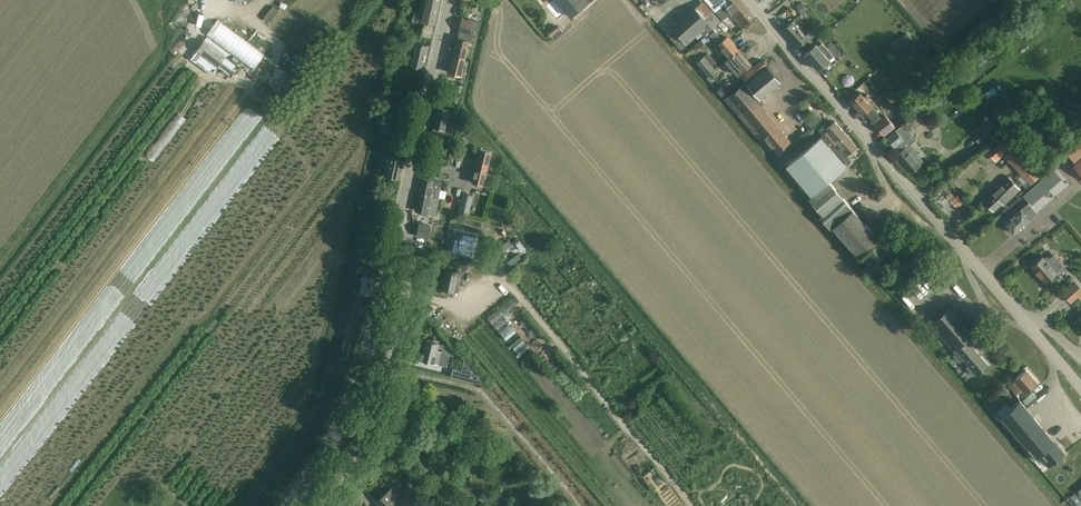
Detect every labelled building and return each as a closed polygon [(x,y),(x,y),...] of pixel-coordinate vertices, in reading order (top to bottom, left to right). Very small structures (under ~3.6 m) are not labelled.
[(434,24),(440,0),(424,0),(419,20),(434,24)] [(571,16),(590,0),(557,0),(571,16)] [(714,11),(715,11),(722,20),(730,14),(741,27),(754,17),(740,0),(705,0),(714,11)] [(684,18),(673,28),(687,44),(701,32),(704,36),(716,26),(721,21),(704,1),(701,3),(684,18)] [(801,2),(796,6),(802,13),(807,8),(801,2)] [(457,37),(453,54),(465,57),(473,20),(461,17),(458,30),(461,31),(459,37),(457,37)] [(217,21),(206,35),(252,70),(264,54),(220,22),(217,20),(217,21)] [(793,21),(784,29),(798,46),(801,49),(810,41),(816,36),(811,30),(805,36),(793,21)] [(399,24),(397,32),(406,34),(407,26),(399,24)] [(829,30),(823,35),(827,40),(833,34),(829,30)] [(709,35),(715,42),(720,38),(714,31),(709,35)] [(729,58),(738,50),(727,37),(718,45),(715,48),(720,54),(724,51),(729,58)] [(202,43),(197,50),(218,66),(224,57),(225,57),(204,41),(202,43)] [(699,41),(694,45),(697,49),(703,45),(702,45),(699,41)] [(897,41),(891,46),(896,52),(902,48),(897,41)] [(411,66),(419,67),(424,68),(429,45),(417,42),(414,54),(406,53),(403,63),(411,65),(411,66)] [(833,56),(822,43),(818,46),(816,44),(805,54),(818,70),(830,60),(833,56)] [(738,50),(729,58),(726,61),(738,75),(751,64),(738,50)] [(461,74),(465,57),(453,54),(449,71),(461,74)] [(709,76),(716,70),(704,56),(696,63),(709,76)] [(766,67),(765,65),(761,60),(742,77),(747,83),(760,99),(780,81),(767,66),(766,67)] [(727,80),(717,88),(722,94),(732,86),(727,80)] [(389,89),(387,96),(394,97),(394,94),(401,96),(403,87),(391,84),(390,89),(389,89)] [(790,140),(743,84),(729,95),(725,99),(763,145),(768,141),(777,152),(790,140)] [(882,117),(872,106),(860,92),(849,101),(862,115),(866,112),(875,124),(884,134),(894,125),(885,114),(882,117)] [(809,97),(803,102),(807,107),(813,102),(809,97)] [(446,123),(449,110),(438,107),(432,133),(448,136),(451,124),(446,123)] [(396,117),(407,119),(408,113),(398,111),(396,117)] [(392,119),(389,132),(401,135),(404,121),(392,119)] [(979,142),(997,126),(991,120),(973,136),(979,142)] [(796,146),(821,126),(817,121),(793,142),(796,146)] [(832,146),(846,134),(835,121),(821,133),(832,146)] [(1032,121),(1023,128),(1036,143),(1044,137),(1032,121)] [(895,130),(886,137),(894,146),(899,153),(896,156),(911,173),(924,162),(909,145),(909,144),(916,139),(903,123),(895,130)] [(1053,133),(1046,139),(1058,153),(1065,147),(1053,133)] [(846,134),(832,146),(847,165),(851,162),(848,158),(849,157),(848,155),(857,148),(846,134)] [(879,239),(828,181),(845,166),(820,137),(786,166),(811,196),(809,198),(824,216),(822,217),(831,228),(833,226),(859,257),(862,254),(872,265),(876,263),(880,268),(892,257),(878,240),(879,239)] [(1004,139),(989,153),(994,158),(995,159),(1011,146),(1009,144),(1004,139)] [(437,160),(440,145),(434,143),(431,159),(437,160)] [(479,148),(474,172),(472,182),(483,185),(486,185),(487,183),(484,182),(484,179),(490,181),(492,173),(486,172),(491,151),(479,148)] [(1014,148),(1004,156),(1011,163),(1020,154),(1014,148)] [(390,155),(386,171),(385,175),(398,178),(404,152),(395,150),(394,156),(390,155)] [(1030,165),(1021,174),(1030,184),(1039,175),(1030,165)] [(1023,195),(1023,196),(1030,203),(1060,177),(1053,169),(1035,185),(1023,195)] [(421,177),(418,193),(426,195),(430,196),(439,197),(440,189),(439,188),(440,181),(434,180),(434,179),(421,177)] [(1003,204),(1019,189),(1007,177),(1001,183),(1001,184),(984,200),(994,210),(1002,202),(1003,204)] [(473,195),(464,192),(458,213),(468,216),(473,195)] [(418,193),(415,210),(427,212),(433,214),(436,212),(437,208),(439,197),(430,196),(426,195),(418,193)] [(957,196),(950,201),(956,208),(963,202),(957,196)] [(1037,213),(1028,203),(1020,210),(1020,209),(1006,222),(1016,233),(1030,220),(1037,213)] [(821,218),(826,223),(830,228),(831,228),(822,217),(821,218)] [(419,223),(417,235),(416,235),(428,238),(431,226),(419,223)] [(455,239),(452,252),(458,253),(471,256),(472,250),(459,247),(461,240),(474,243),(475,236),(457,232),(456,239),(455,239)] [(1064,266),(1053,254),(1047,260),(1043,256),(1031,266),(1046,283),(1064,266)] [(902,281),(915,270),(907,259),(894,271),(902,281)] [(442,289),(448,290),(454,291),(459,271),(446,269),(442,289)] [(364,273),(360,290),(360,291),(371,293),(375,276),(364,273)] [(1075,282),(1063,293),(1071,302),(1078,296),(1080,300),(1080,289),(1075,282)] [(357,300),(355,310),(360,311),(363,302),(357,300)] [(436,311),(431,305),(425,310),(429,316),(436,311)] [(966,368),(973,375),(975,375),(977,374),(988,364),(967,339),(972,335),(949,307),(930,323),(930,324),(955,353),(954,355),(962,364),(966,360),(968,363),(967,364),(966,368)] [(521,337),(511,346),(521,356),(530,348),(521,337)] [(425,341),(421,359),(439,364),(442,352),(437,351),(439,344),(425,341)] [(460,360),(455,355),(447,362),(451,367),(460,360)] [(453,367),(451,375),(485,384),(464,359),(461,369),(453,367)] [(1025,393),(1037,382),(1025,370),(1009,385),(1017,394),(1022,389),(1025,393)] [(1064,453),(1020,400),(1011,407),(1007,402),(997,410),(1002,416),(1001,416),(1036,458),(1039,455),(1043,460),(1045,458),(1050,464),(1064,453)] [(416,501),(405,489),(399,495),(393,487),(376,501),(381,505),(411,505),(416,501)]
